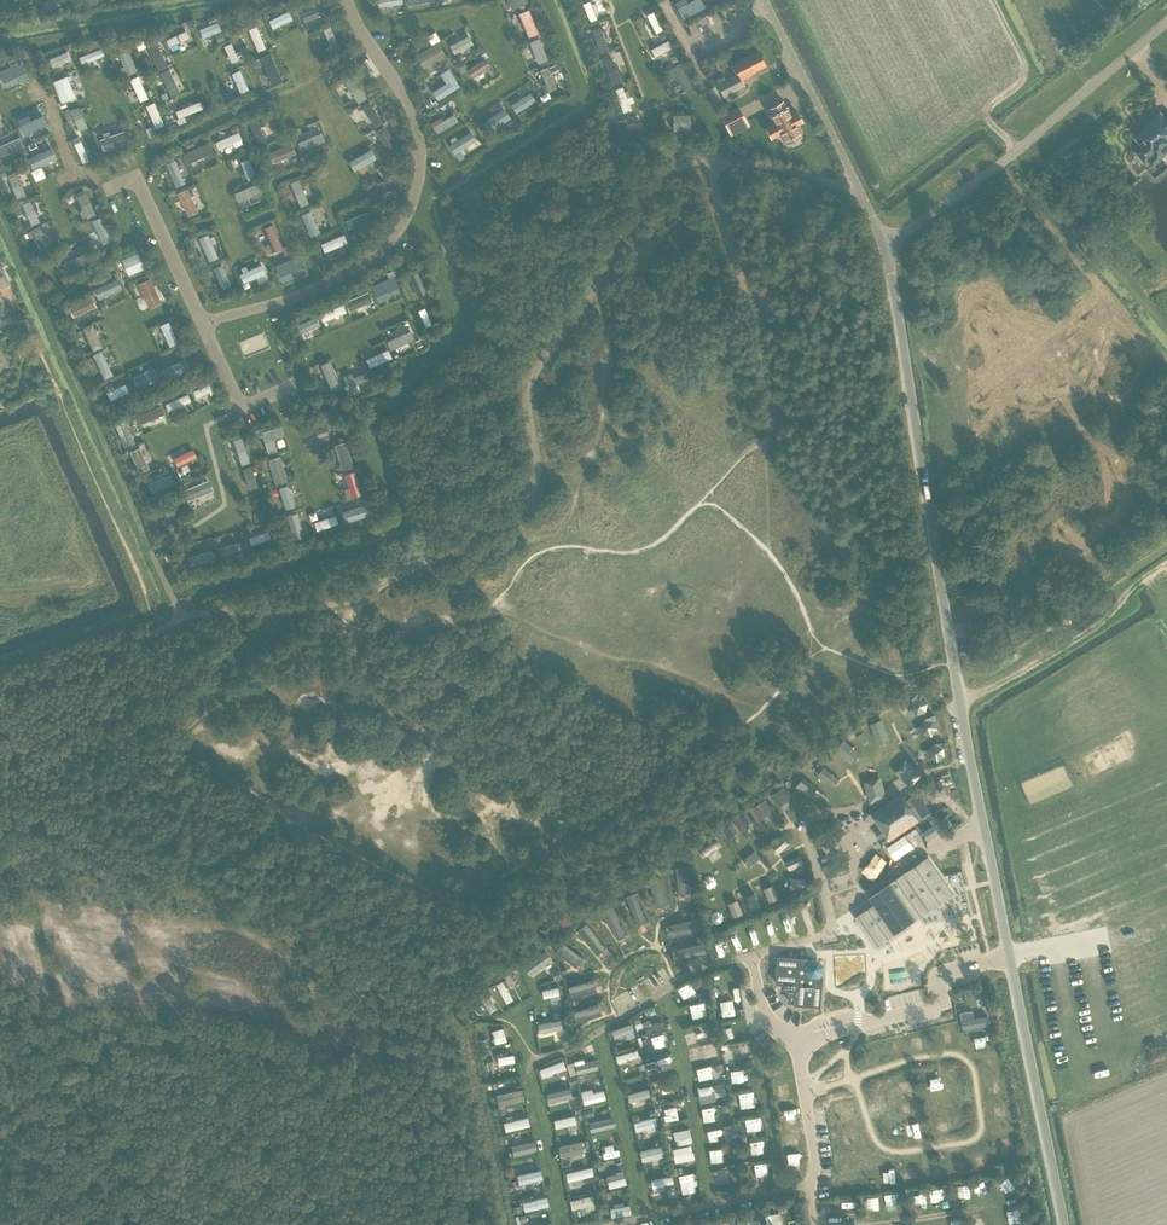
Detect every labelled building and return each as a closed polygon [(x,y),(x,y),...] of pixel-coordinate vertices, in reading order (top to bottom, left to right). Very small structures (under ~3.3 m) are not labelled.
[(743,81),(751,77),(749,74),(766,66),(758,50),(732,63),(733,64),(730,65),(735,74),(717,84),(724,97),(746,86),(743,81)] [(715,104),(722,100),(715,86),(708,90),(715,104)] [(783,102),(770,109),(771,112),(770,112),(772,115),(771,116),(775,124),(772,125),(778,135),(780,134),(785,141),(786,141),(787,143),(801,136),(799,134),(801,133),(797,125),(799,124),(794,114),(792,115),(787,107),(786,108),(783,102)] [(741,106),(722,116),(730,130),(748,121),(741,106)] [(1136,137),(1144,147),(1140,150),(1139,152),(1140,155),(1143,158),(1146,160),(1148,159),(1158,150),(1163,155),(1166,152),(1166,118),(1166,119),(1161,113),(1152,121),(1151,121),(1151,122),(1151,123),(1152,123),(1136,137)] [(674,131),(692,130),(691,114),(673,115),(674,131)] [(0,266),(0,293),(11,288),(1,266),(0,266)] [(870,855),(919,822),(921,824),(943,808),(928,786),(906,802),(901,795),(871,815),(876,822),(857,836),(870,855)] [(792,799),(783,787),(771,796),(779,808),(792,799)] [(761,820),(774,812),(765,799),(753,807),(761,820)] [(745,826),(753,821),(747,812),(739,818),(745,826)] [(729,838),(737,832),(731,824),(723,830),(729,838)] [(874,904),(862,912),(882,943),(896,934),(891,926),(924,903),(929,911),(953,894),(928,856),(869,897),(874,904)] [(808,960),(778,957),(776,983),(786,984),(785,988),(792,995),(795,995),(795,1005),(821,1007),(823,977),(818,977),(818,973),(816,968),(811,965),(808,965),(808,960)]
